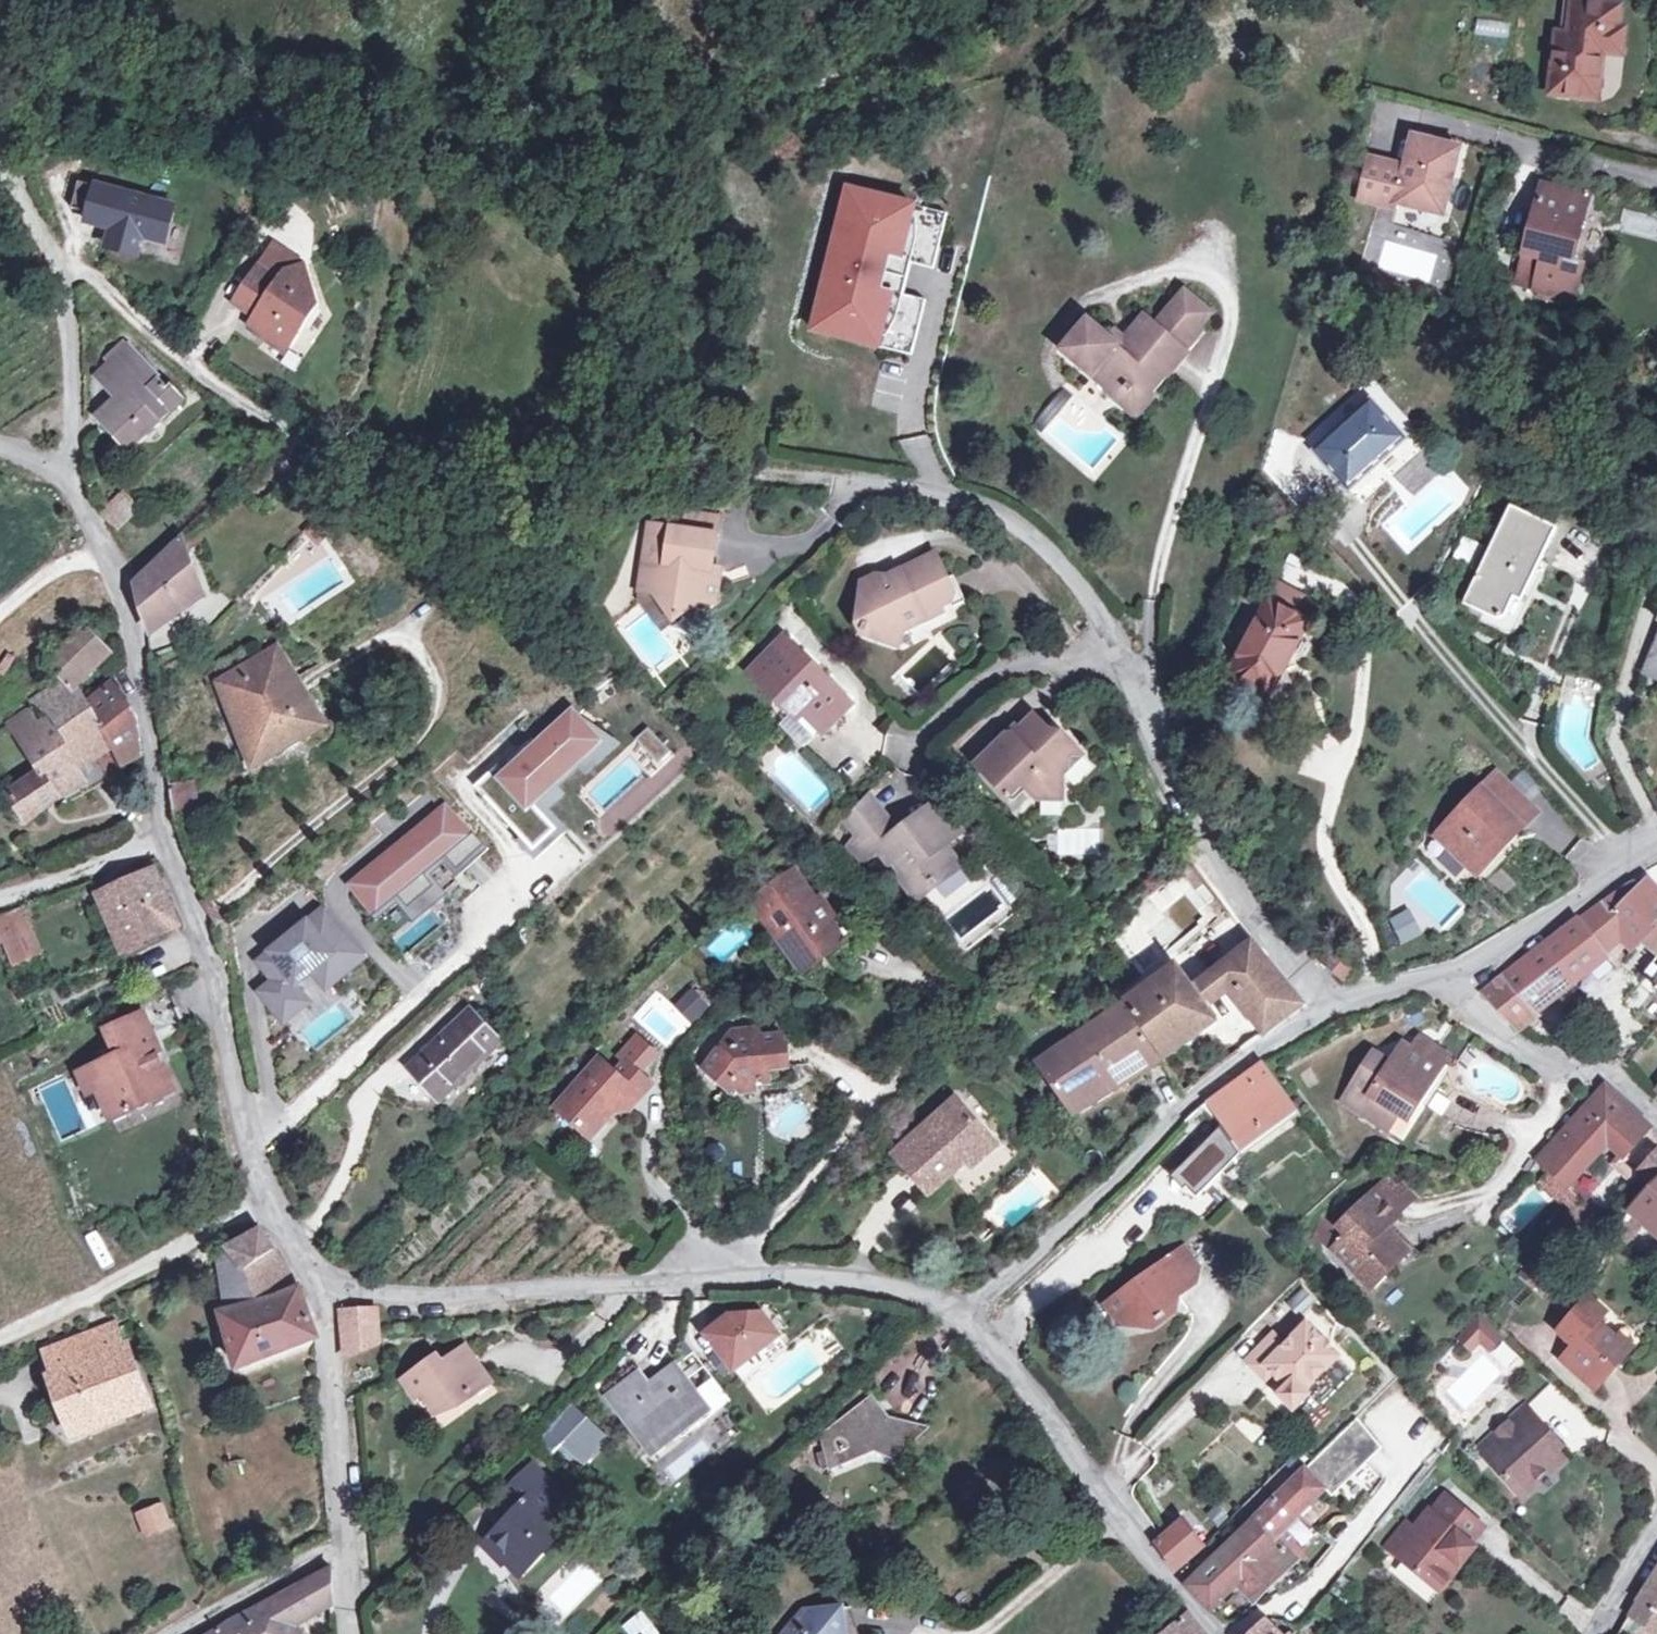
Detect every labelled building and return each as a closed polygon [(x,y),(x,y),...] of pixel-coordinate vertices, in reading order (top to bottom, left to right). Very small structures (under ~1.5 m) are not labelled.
[(1550,95),(1575,97),(1576,84),(1599,87),(1603,54),(1623,56),(1627,31),(1619,31),(1622,7),(1575,1),(1569,36),(1558,34),(1550,95)] [(1474,18),(1472,34),(1504,39),(1507,23),(1474,18)] [(1598,100),(1599,87),(1576,84),(1575,97),(1598,100)] [(1443,217),(1459,152),(1414,140),(1407,170),(1370,160),(1360,202),(1398,212),(1400,206),(1443,217)] [(88,213),(86,222),(112,229),(110,239),(139,247),(141,247),(143,238),(166,244),(176,207),(79,182),(71,209),(88,213)] [(1543,187),(1525,254),(1518,284),(1536,289),(1574,299),(1582,268),(1571,264),(1589,198),(1543,187)] [(933,270),(947,215),(848,190),(834,245),(841,247),(833,278),(826,276),(812,331),(912,356),(925,301),(903,296),(911,264),(933,270)] [(111,239),(108,249),(136,257),(139,247),(111,239)] [(275,245),(257,269),(279,283),(284,275),(307,267),(275,245)] [(841,247),(834,245),(826,276),(833,278),(841,247)] [(301,311),(320,305),(307,267),(284,275),(279,283),(257,269),(234,303),(257,318),(265,323),(259,333),(258,334),(287,355),(305,327),(301,311)] [(1161,369),(1169,376),(1188,353),(1171,339),(1176,333),(1188,343),(1211,314),(1184,290),(1155,325),(1144,316),(1124,339),(1114,330),(1107,337),(1087,320),(1063,350),(1112,392),(1127,390),(1131,393),(1137,386),(1142,390),(1161,369)] [(301,311),(305,327),(320,305),(301,311)] [(265,323),(257,318),(251,328),(259,333),(265,323)] [(95,375),(109,390),(140,359),(126,345),(95,375)] [(140,359),(109,390),(124,405),(104,424),(118,440),(127,448),(129,450),(159,421),(183,397),(172,385),(168,388),(140,359)] [(1127,390),(1112,392),(1138,414),(1169,376),(1161,369),(1142,390),(1137,386),(1131,393),(1127,390)] [(187,401),(183,397),(159,421),(163,425),(187,401)] [(1349,490),(1404,440),(1372,402),(1314,451),(1349,490)] [(127,448),(118,440),(113,445),(121,455),(127,448)] [(119,527),(137,509),(121,495),(105,512),(104,513),(106,514),(119,527)] [(1511,627),(1556,529),(1511,508),(1465,605),(1511,627)] [(684,531),(716,536),(719,520),(687,515),(684,531)] [(716,536),(684,531),(649,525),(640,591),(653,593),(674,620),(698,601),(714,604),(719,580),(710,578),(711,570),(716,536)] [(137,583),(149,627),(204,597),(186,551),(202,542),(193,526),(179,540),(180,544),(137,583)] [(882,587),(861,597),(872,618),(866,635),(898,646),(904,632),(943,612),(940,607),(951,600),(955,595),(935,555),(879,582),(882,587)] [(710,578),(719,580),(720,571),(711,570),(710,578)] [(1267,696),(1307,622),(1269,601),(1228,676),(1267,696)] [(47,660),(66,680),(73,687),(75,685),(110,651),(83,625),(47,660)] [(1644,674),(1656,679),(1656,640),(1644,674)] [(804,661),(799,656),(784,642),(759,668),(773,683),(771,686),(782,697),(779,700),(779,707),(784,713),(794,715),(777,732),(796,752),(817,729),(819,731),(846,704),(835,692),(829,689),(826,691),(821,685),(817,681),(823,676),(806,659),(804,661)] [(252,767),(325,726),(277,649),(218,683),(252,767)] [(609,676),(590,687),(599,702),(618,691),(609,676)] [(817,681),(821,685),(827,679),(823,676),(817,681)] [(51,715),(51,716),(57,725),(88,707),(86,703),(83,698),(75,685),(73,687),(66,680),(35,702),(34,703),(51,715)] [(111,682),(86,703),(88,707),(101,727),(103,725),(111,741),(92,752),(104,773),(121,762),(142,752),(139,722),(111,682)] [(782,697),(771,686),(767,689),(779,700),(782,697)] [(846,704),(819,731),(822,734),(849,707),(846,704)] [(64,769),(76,762),(92,752),(111,741),(103,725),(101,727),(88,707),(57,725),(51,716),(36,725),(45,739),(64,769)] [(1023,783),(1036,797),(1062,798),(1062,775),(1084,755),(1040,710),(1014,735),(1007,732),(976,763),(1008,797),(1023,783)] [(88,782),(76,762),(64,769),(45,739),(36,725),(27,711),(9,724),(40,771),(8,794),(28,824),(44,812),(56,798),(88,782)] [(542,812),(562,793),(557,787),(578,767),(584,773),(613,746),(576,714),(572,717),(594,740),(531,800),(542,812)] [(535,851),(558,829),(542,812),(531,800),(594,740),(572,717),(539,746),(531,738),(508,760),(515,767),(507,774),(500,767),(497,764),(474,786),(535,851)] [(623,749),(649,777),(672,756),(646,728),(623,749)] [(76,762),(88,782),(93,789),(108,780),(92,752),(76,762)] [(508,760),(500,767),(507,774),(515,767),(508,760)] [(1470,866),(1483,865),(1491,857),(1488,854),(1516,824),(1522,830),(1537,813),(1497,775),(1438,836),(1470,866)] [(202,820),(195,780),(170,785),(179,826),(202,820)] [(931,883),(935,887),(960,868),(943,846),(960,833),(938,803),(897,834),(867,795),(845,819),(858,837),(848,847),(861,863),(877,850),(888,864),(891,861),(903,875),(899,878),(913,897),(931,883)] [(449,807),(353,886),(376,914),(398,896),(408,908),(434,887),(425,876),(446,857),(458,870),(484,846),(449,807)] [(119,949),(176,922),(155,869),(96,894),(119,949)] [(817,907),(813,901),(794,875),(755,904),(804,972),(817,962),(812,955),(824,946),(830,953),(845,943),(832,926),(838,922),(823,902),(817,907)] [(1649,880),(1637,891),(1631,884),(1608,897),(1480,993),(1515,1030),(1604,958),(1600,951),(1616,934),(1633,949),(1642,940),(1656,953),(1656,888),(1649,880)] [(917,901),(935,887),(931,883),(913,897),(917,901)] [(434,887),(408,908),(416,919),(442,897),(434,887)] [(817,907),(823,902),(819,896),(813,901),(817,907)] [(340,976),(366,955),(324,909),(259,962),(274,981),(260,992),(276,1013),(297,995),(291,988),(294,986),(312,971),(327,960),(340,976)] [(39,954),(20,912),(0,922),(0,932),(14,964),(39,954)] [(1413,912),(1394,920),(1404,944),(1423,936),(1413,912)] [(1138,996),(1125,1004),(1161,1058),(1213,1021),(1204,1007),(1228,989),(1263,1034),(1302,1004),(1270,969),(1253,944),(1253,943),(1214,974),(1188,989),(1174,968),(1149,988),(1138,996)] [(1642,957),(1633,949),(1620,963),(1630,971),(1642,957)] [(1350,966),(1339,954),(1328,965),(1339,976),(1350,966)] [(327,960),(312,971),(326,988),(340,976),(327,960)] [(671,1003),(689,1022),(710,1002),(692,983),(671,1003)] [(297,995),(276,1013),(284,1022),(308,1003),(294,986),(291,988),(297,995)] [(1161,1058),(1125,1004),(1110,1015),(1104,1005),(1089,1015),(1096,1024),(1037,1064),(1070,1111),(1161,1058)] [(440,1101),(501,1043),(471,1011),(409,1069),(440,1101)] [(159,1051),(143,1014),(106,1031),(118,1056),(79,1074),(88,1094),(98,1090),(111,1119),(133,1109),(129,1100),(148,1092),(152,1101),(174,1091),(156,1052),(159,1051)] [(755,1073),(772,1071),(788,1069),(784,1035),(759,1038),(758,1031),(732,1032),(703,1069),(717,1082),(733,1081),(741,1086),(757,1085),(755,1073)] [(1392,1109),(1401,1114),(1404,1115),(1435,1065),(1403,1046),(1388,1068),(1372,1057),(1344,1102),(1382,1126),(1392,1109)] [(623,1103),(631,1110),(651,1087),(625,1063),(615,1074),(598,1060),(556,1106),(591,1138),(623,1103)] [(1293,1105),(1265,1067),(1264,1064),(1213,1100),(1243,1142),(1293,1105)] [(757,1085),(758,1087),(775,1085),(772,1071),(755,1073),(757,1085)] [(757,1085),(741,1086),(743,1097),(759,1095),(758,1087),(757,1085)] [(1565,1130),(1559,1136),(1537,1160),(1566,1186),(1608,1141),(1626,1156),(1650,1127),(1647,1124),(1605,1086),(1573,1118),(1565,1130)] [(129,1100),(133,1109),(152,1101),(148,1092),(129,1100)] [(925,1189),(961,1157),(972,1169),(996,1147),(958,1102),(896,1157),(925,1189)] [(1392,1109),(1382,1126),(1390,1132),(1401,1114),(1392,1109)] [(1221,1127),(1187,1162),(1174,1175),(1198,1198),(1212,1185),(1241,1155),(1221,1127)] [(1656,1184),(1656,1155),(1637,1175),(1652,1189),(1656,1184)] [(1387,1183),(1375,1194),(1395,1214),(1411,1196),(1401,1186),(1396,1191),(1387,1183)] [(1656,1235),(1656,1184),(1652,1189),(1630,1211),(1656,1235)] [(1395,1214),(1375,1194),(1343,1226),(1350,1235),(1336,1250),(1360,1275),(1373,1263),(1386,1276),(1409,1253),(1384,1228),(1397,1216),(1395,1214)] [(1321,1244),(1329,1224),(1320,1220),(1312,1240),(1321,1244)] [(249,1273),(229,1286),(229,1306),(236,1330),(230,1333),(237,1367),(315,1337),(314,1327),(301,1288),(262,1230),(260,1231),(228,1249),(249,1273)] [(1158,1270),(1108,1307),(1117,1320),(1128,1321),(1134,1317),(1142,1326),(1153,1328),(1176,1310),(1171,1303),(1192,1288),(1188,1282),(1201,1273),(1183,1248),(1157,1268),(1158,1270)] [(223,1252),(229,1286),(249,1273),(228,1249),(223,1252)] [(1374,1288),(1386,1276),(1373,1263),(1360,1275),(1374,1288)] [(1555,1265),(1543,1277),(1550,1284),(1561,1271),(1555,1265)] [(1302,1291),(1287,1306),(1299,1317),(1314,1302),(1302,1291)] [(1604,1365),(1621,1346),(1596,1323),(1604,1315),(1587,1300),(1560,1330),(1576,1345),(1562,1359),(1594,1388),(1610,1370),(1604,1365)] [(377,1307),(341,1308),(345,1355),(353,1352),(380,1340),(378,1315),(377,1307)] [(740,1380),(784,1346),(759,1313),(728,1315),(704,1334),(740,1380)] [(1480,1315),(1458,1338),(1464,1343),(1479,1327),(1498,1343),(1504,1336),(1480,1315)] [(41,1353),(50,1375),(127,1345),(118,1323),(41,1353)] [(1271,1385),(1279,1377),(1290,1388),(1282,1395),(1297,1410),(1310,1396),(1306,1392),(1340,1358),(1308,1326),(1287,1347),(1275,1335),(1248,1362),(1271,1385)] [(1479,1327),(1464,1343),(1472,1350),(1481,1340),(1492,1350),(1498,1343),(1479,1327)] [(149,1400),(127,1345),(50,1375),(72,1430),(149,1400)] [(403,1380),(415,1399),(422,1394),(437,1415),(454,1403),(457,1407),(471,1398),(472,1385),(486,1376),(465,1346),(441,1363),(436,1356),(403,1380)] [(1627,1351),(1621,1346),(1604,1365),(1610,1370),(1627,1351)] [(679,1427),(683,1433),(710,1410),(675,1365),(649,1386),(638,1371),(607,1397),(648,1451),(679,1427)] [(491,1384),(486,1376),(472,1385),(471,1398),(491,1384)] [(867,1398),(844,1416),(848,1421),(837,1428),(841,1434),(823,1443),(831,1468),(876,1449),(910,1465),(911,1445),(930,1427),(882,1415),(867,1398)] [(574,1408),(567,1415),(580,1427),(587,1419),(574,1408)] [(1526,1408),(1491,1441),(1503,1454),(1492,1464),(1519,1494),(1561,1456),(1556,1451),(1535,1428),(1540,1423),(1526,1408)] [(565,1443),(580,1427),(567,1415),(539,1446),(551,1458),(565,1443)] [(820,1435),(823,1443),(841,1434),(837,1428),(848,1421),(844,1416),(820,1435)] [(580,1427),(565,1443),(586,1463),(608,1439),(587,1419),(580,1427)] [(1535,1428),(1556,1451),(1562,1446),(1540,1423),(1535,1428)] [(1480,1450),(1492,1464),(1503,1454),(1491,1441),(1480,1450)] [(1316,1459),(1305,1470),(1323,1488),(1334,1477),(1316,1459)] [(1362,1462),(1336,1492),(1351,1505),(1377,1475),(1362,1462)] [(487,1543),(503,1559),(521,1576),(581,1517),(530,1466),(507,1490),(518,1502),(506,1514),(511,1519),(487,1543)] [(1323,1488),(1305,1470),(1280,1495),(1282,1496),(1189,1587),(1212,1613),(1240,1586),(1255,1602),(1280,1576),(1282,1577),(1296,1562),(1280,1546),(1264,1560),(1259,1555),(1325,1490),(1323,1488)] [(1453,1561),(1460,1567),(1477,1547),(1473,1544),(1484,1528),(1446,1498),(1433,1514),(1429,1511),(1416,1528),(1420,1531),(1397,1560),(1433,1586),(1453,1561)] [(1368,1540),(1375,1532),(1342,1503),(1334,1512),(1368,1541),(1368,1540)] [(149,1534),(168,1526),(159,1506),(140,1514),(149,1534)] [(1203,1548),(1184,1524),(1158,1546),(1176,1570),(1203,1548)] [(503,1559),(487,1543),(480,1550),(497,1566),(503,1559)] [(1440,1592),(1460,1567),(1453,1561),(1433,1586),(1440,1592)] [(294,1627),(333,1603),(330,1567),(211,1633),(298,1633),(294,1627)] [(1629,1619),(1653,1633),(1656,1633),(1656,1574),(1629,1619)] [(624,1633),(657,1633),(638,1609),(617,1625),(624,1633)] [(843,1609),(806,1613),(788,1633),(845,1633),(843,1609)] [(1189,1617),(1172,1633),(1203,1633),(1189,1617)] [(1267,1624),(1255,1633),(1278,1633),(1267,1624)]
